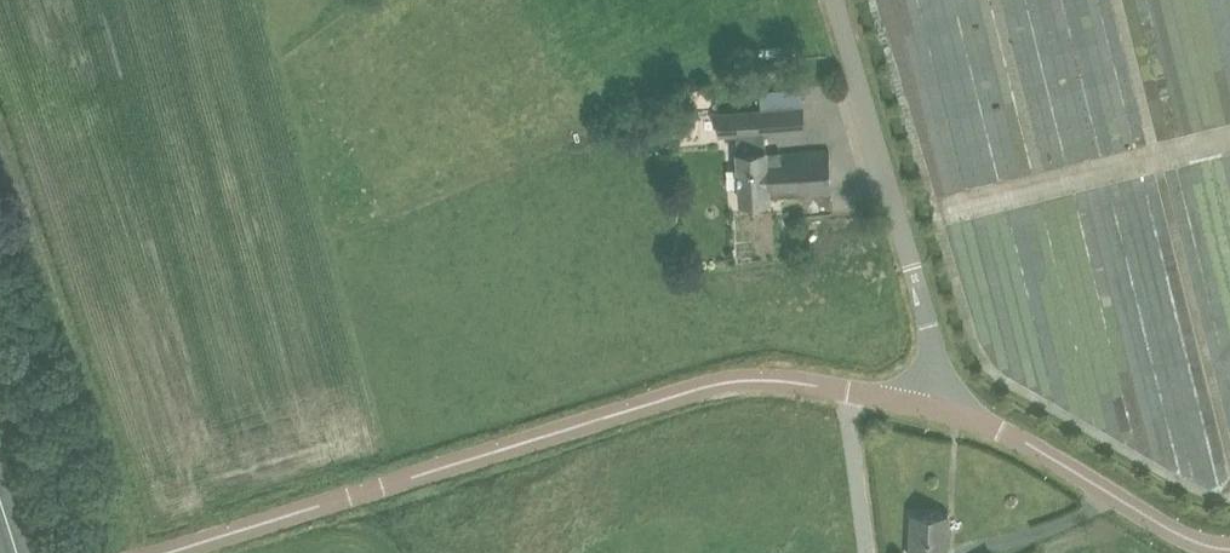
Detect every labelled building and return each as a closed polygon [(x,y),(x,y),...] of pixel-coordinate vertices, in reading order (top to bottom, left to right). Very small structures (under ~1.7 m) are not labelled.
[(801,105),(716,112),(717,135),(735,133),(740,200),(768,198),(768,195),(831,189),(827,147),(765,152),(763,131),(803,128),(801,105)] [(908,552),(949,552),(951,511),(911,510),(908,552)]
